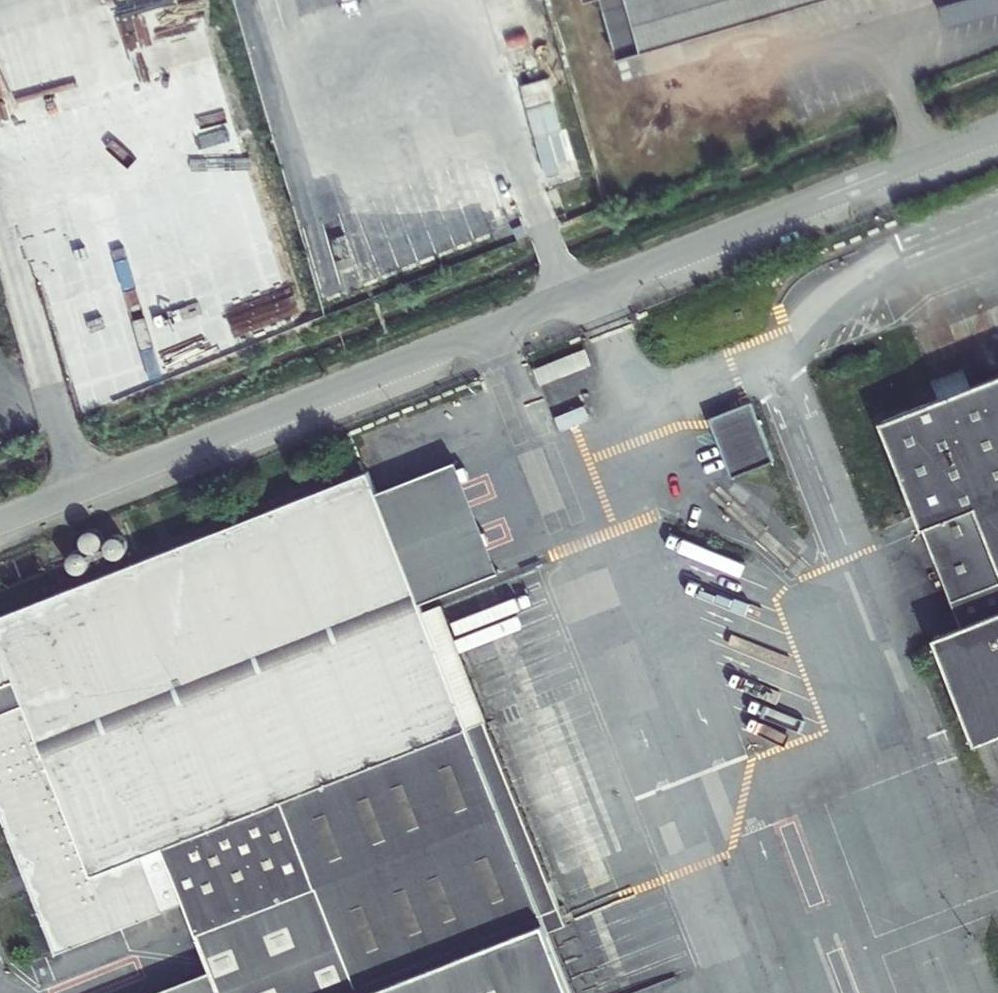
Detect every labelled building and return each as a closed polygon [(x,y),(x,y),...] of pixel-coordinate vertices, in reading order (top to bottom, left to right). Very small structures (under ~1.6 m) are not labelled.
[(825,0),(604,0),(621,57),(825,0)] [(950,9),(953,13),(961,15),(966,15),(988,8),(991,10),(995,10),(997,9),(997,0),(947,0),(950,9)] [(383,194),(369,198),(376,220),(389,216),(383,194)] [(881,426),(960,627),(930,639),(972,745),(997,735),(997,380),(881,426)] [(711,431),(729,477),(771,461),(748,402),(726,410),(731,423),(711,431)] [(726,410),(706,418),(711,431),(731,423),(726,410)] [(424,619),(366,477),(0,626),(0,808),(60,955),(184,905),(218,991),(212,992),(575,992),(550,929),(424,619)] [(441,611),(424,619),(550,929),(565,923),(441,611)]
